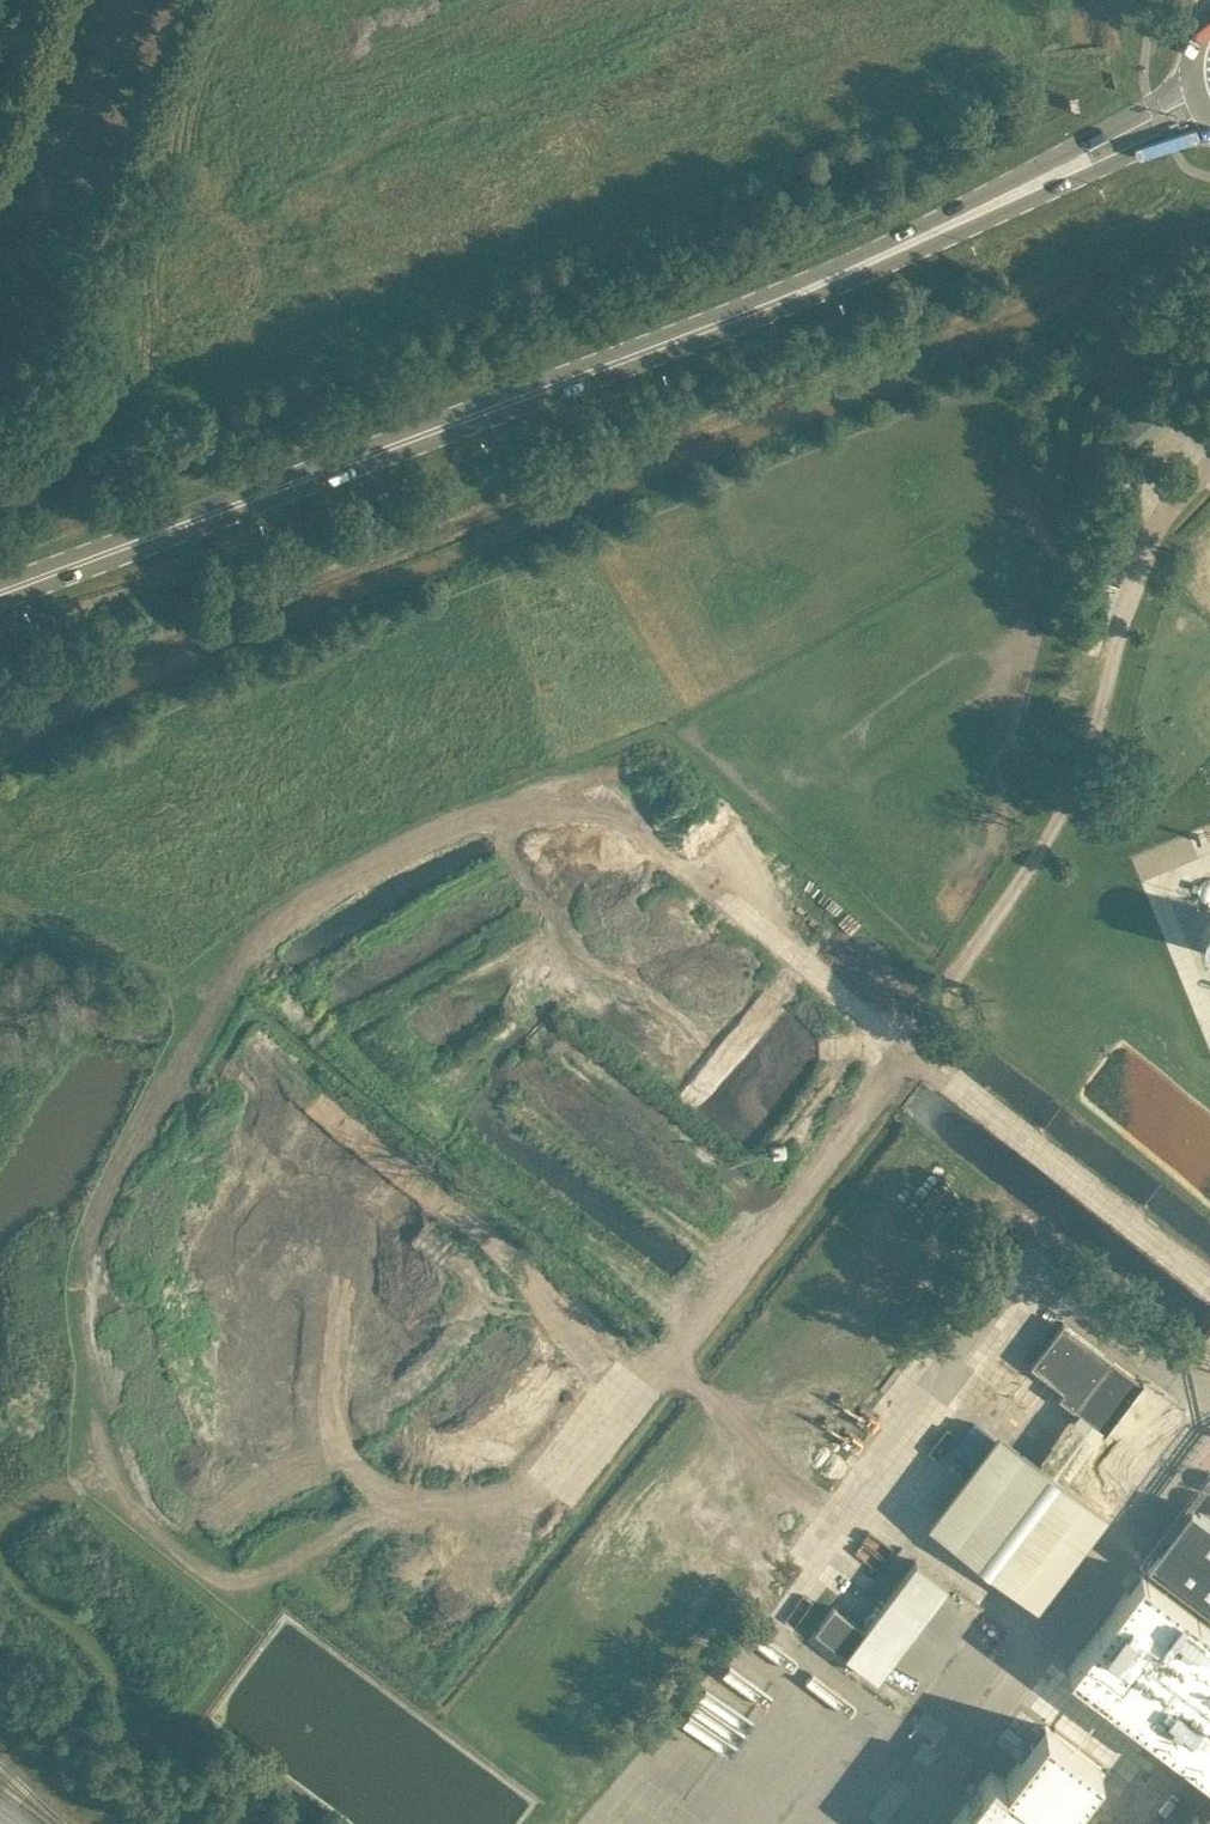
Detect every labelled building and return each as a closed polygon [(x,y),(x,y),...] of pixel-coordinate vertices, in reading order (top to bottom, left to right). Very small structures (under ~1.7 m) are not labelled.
[(1063,1320),(1023,1373),(1014,1386),(1004,1378),(993,1392),(1003,1400),(987,1420),(998,1427),(1065,1479),(1102,1430),(1120,1444),(1101,1471),(1116,1482),(1133,1458),(1152,1472),(1175,1442),(1157,1429),(1175,1405),(1063,1320)] [(1191,1504),(1189,1502),(1148,1557),(1145,1561),(1209,1610),(1209,1518),(1191,1504)] [(834,1605),(815,1629),(845,1652),(864,1627),(834,1605)] [(1180,1781),(1206,1801),(1189,1823),(1209,1823),(1209,1741),(1180,1781)]
